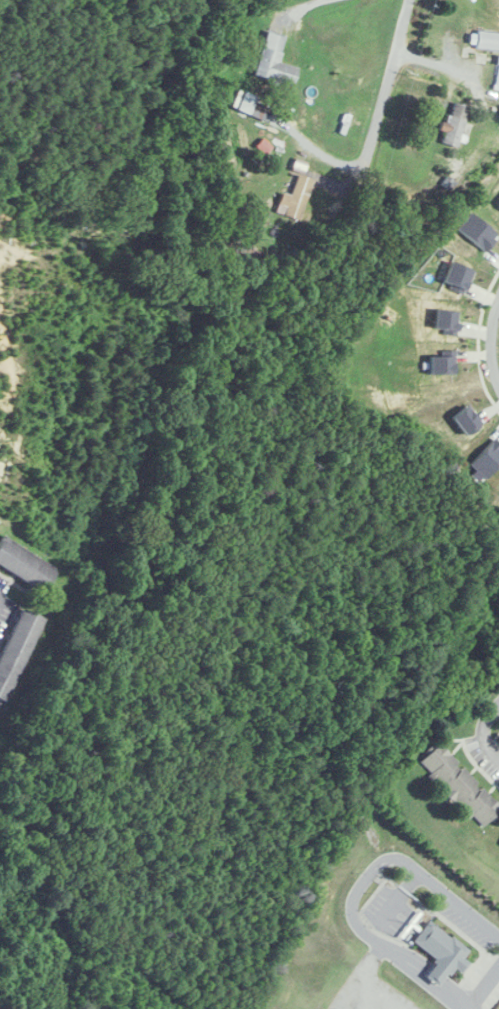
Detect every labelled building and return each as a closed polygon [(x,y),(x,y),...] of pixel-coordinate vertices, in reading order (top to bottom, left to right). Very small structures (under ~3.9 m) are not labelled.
[(298,66),(280,62),(286,35),(265,30),(255,77),(294,85),(298,66)] [(498,50),(498,33),(475,31),(473,48),(498,50)] [(446,130),(443,143),(460,147),(470,105),(453,101),(446,130)] [(251,113),(266,120),(269,114),(264,112),(267,107),(256,102),(251,113)] [(340,139),(346,140),(353,116),(347,114),(340,139)] [(491,145),(498,148),(498,119),(491,145)] [(265,155),(272,146),(264,139),(256,147),(265,155)] [(293,195),(283,192),(280,203),(288,205),(285,216),(302,221),(313,178),(298,174),(293,195)] [(2,539),(0,543),(0,565),(45,590),(56,570),(2,539)] [(23,607),(0,656),(0,699),(5,701),(44,618),(23,607)] [(437,743),(417,763),(483,829),(498,813),(498,804),(437,743)] [(437,960),(425,975),(440,986),(455,967),(463,974),(471,964),(464,958),(470,951),(430,920),(413,941),(437,960)]
